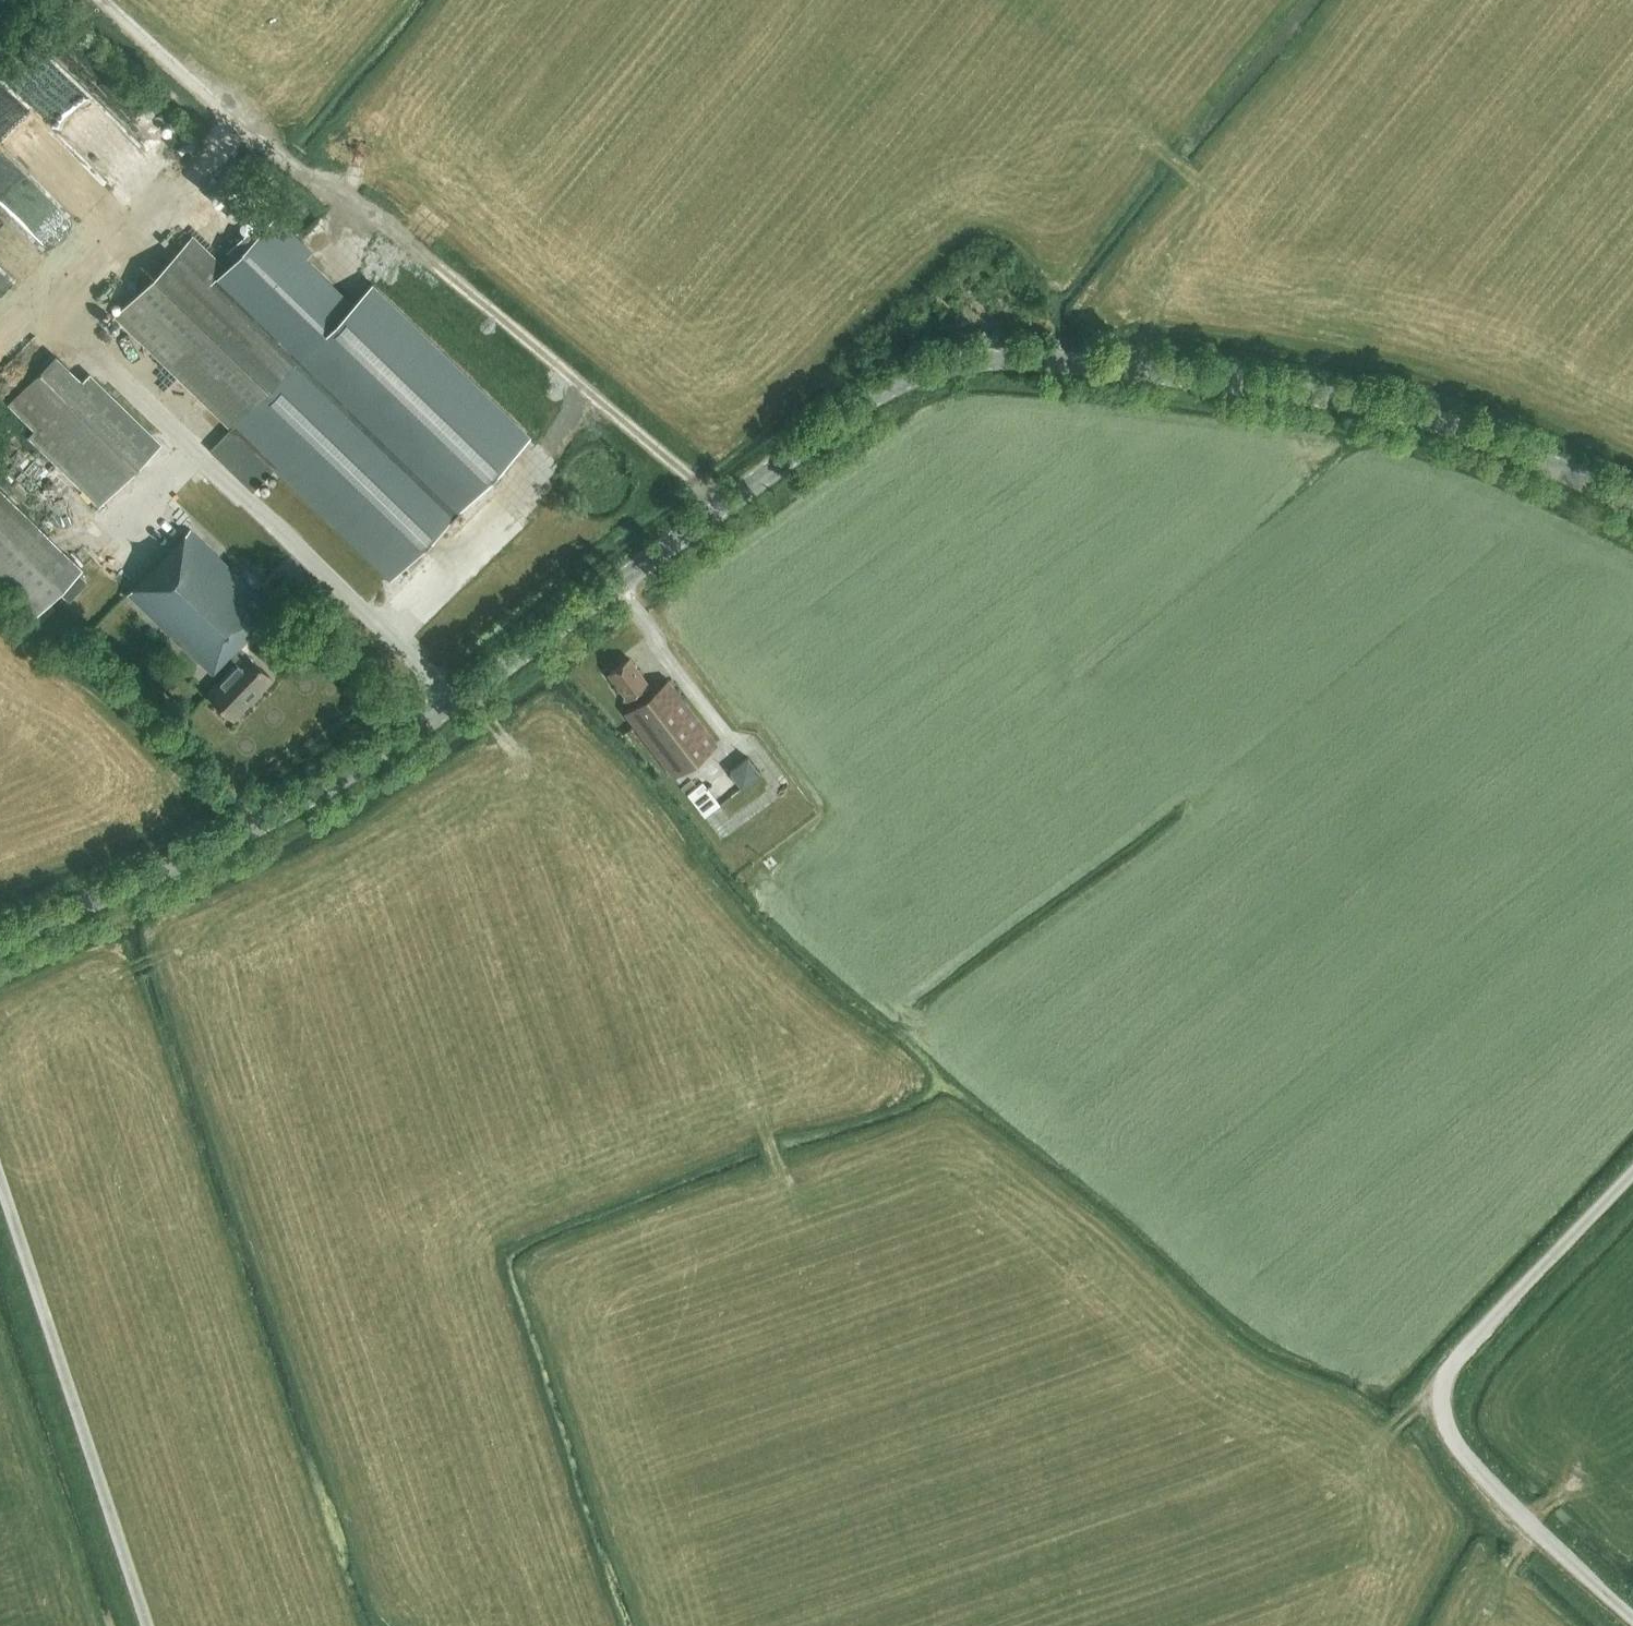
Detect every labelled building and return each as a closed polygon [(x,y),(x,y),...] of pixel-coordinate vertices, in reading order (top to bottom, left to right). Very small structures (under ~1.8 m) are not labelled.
[(40,208),(27,166),(8,172),(10,181),(4,183),(15,216),(40,208)] [(259,219),(218,262),(191,236),(115,314),(231,427),(210,449),(251,489),(273,467),(389,579),(527,437),(368,283),(348,304),(259,219)] [(80,381),(54,355),(9,404),(35,429),(28,436),(99,505),(152,451),(162,442),(89,371),(80,381)] [(82,568),(0,488),(0,581),(35,615),(82,568)] [(232,717),(270,677),(245,654),(242,657),(236,650),(271,613),(182,525),(155,553),(152,550),(121,582),(202,658),(205,654),(219,668),(223,664),(230,670),(208,694),(232,717)] [(633,705),(625,711),(672,776),(716,743),(668,679),(653,690),(648,682),(629,657),(608,673),(627,698),(628,697),(633,705)] [(720,804),(702,781),(687,793),(704,816),(720,804)]
